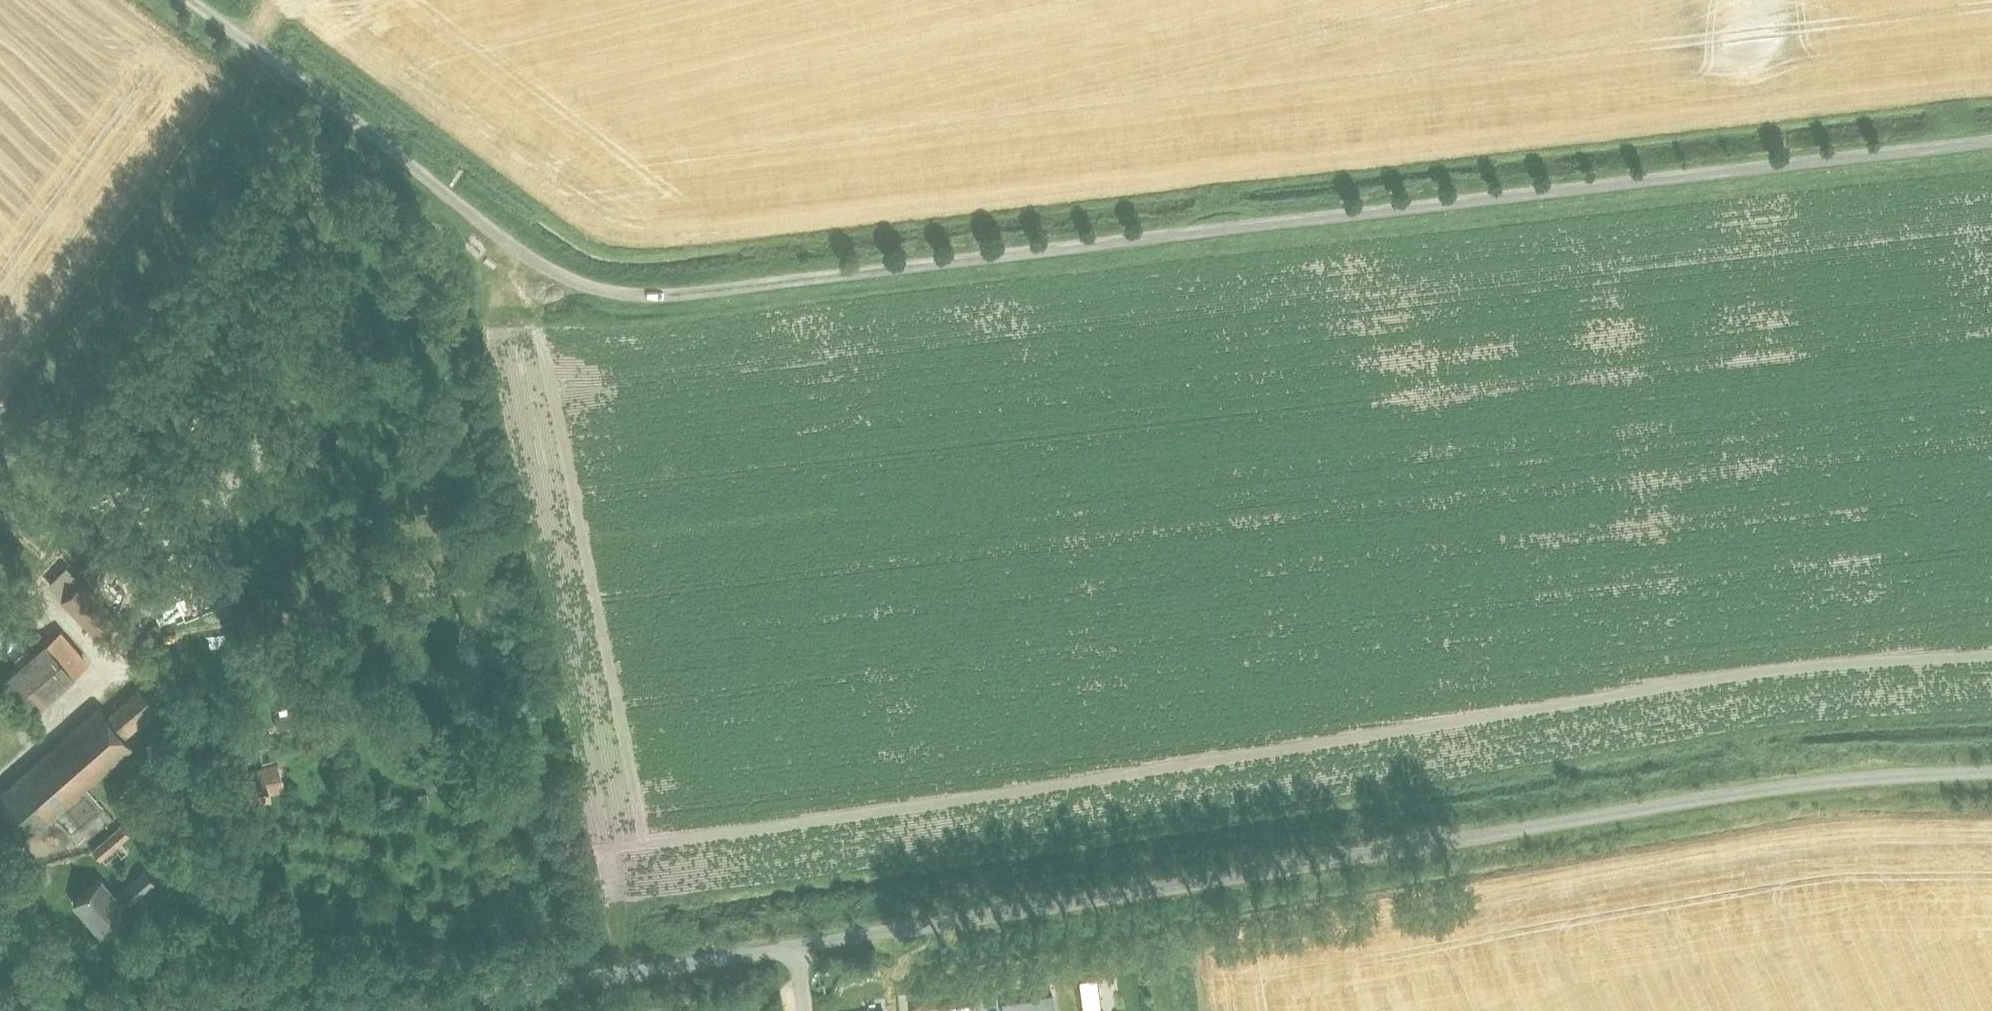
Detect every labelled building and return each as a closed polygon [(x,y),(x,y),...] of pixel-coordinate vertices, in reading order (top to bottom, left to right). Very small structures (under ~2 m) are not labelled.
[(230,528),(237,532),(241,525),(234,521),(230,528)] [(46,641),(2,680),(30,712),(74,673),(70,669),(50,646),(46,641)] [(118,704),(104,716),(96,706),(0,789),(0,817),(20,840),(131,746),(121,734),(153,706),(138,688),(118,704)] [(267,782),(280,779),(277,762),(236,772),(244,805),(270,798),(267,782)] [(120,826),(118,828),(91,851),(98,860),(128,835),(120,826)] [(99,935),(118,919),(127,912),(123,907),(153,882),(143,870),(113,895),(99,878),(71,901),(99,935)] [(1087,966),(1078,967),(1078,975),(1088,974),(1087,966)] [(1079,979),(1083,1010),(1103,1010),(1102,1007),(1101,1007),(1097,977),(1079,979)] [(993,980),(985,980),(987,992),(995,991),(993,980)] [(1002,1001),(1003,1010),(1054,1010),(1052,995),(1040,996),(1040,995),(1032,996),(1032,998),(1002,1001)] [(914,1007),(914,1010),(971,1010),(970,1003),(938,1006),(938,1005),(933,1006),(933,1003),(926,1004),(926,1006),(914,1007)]
